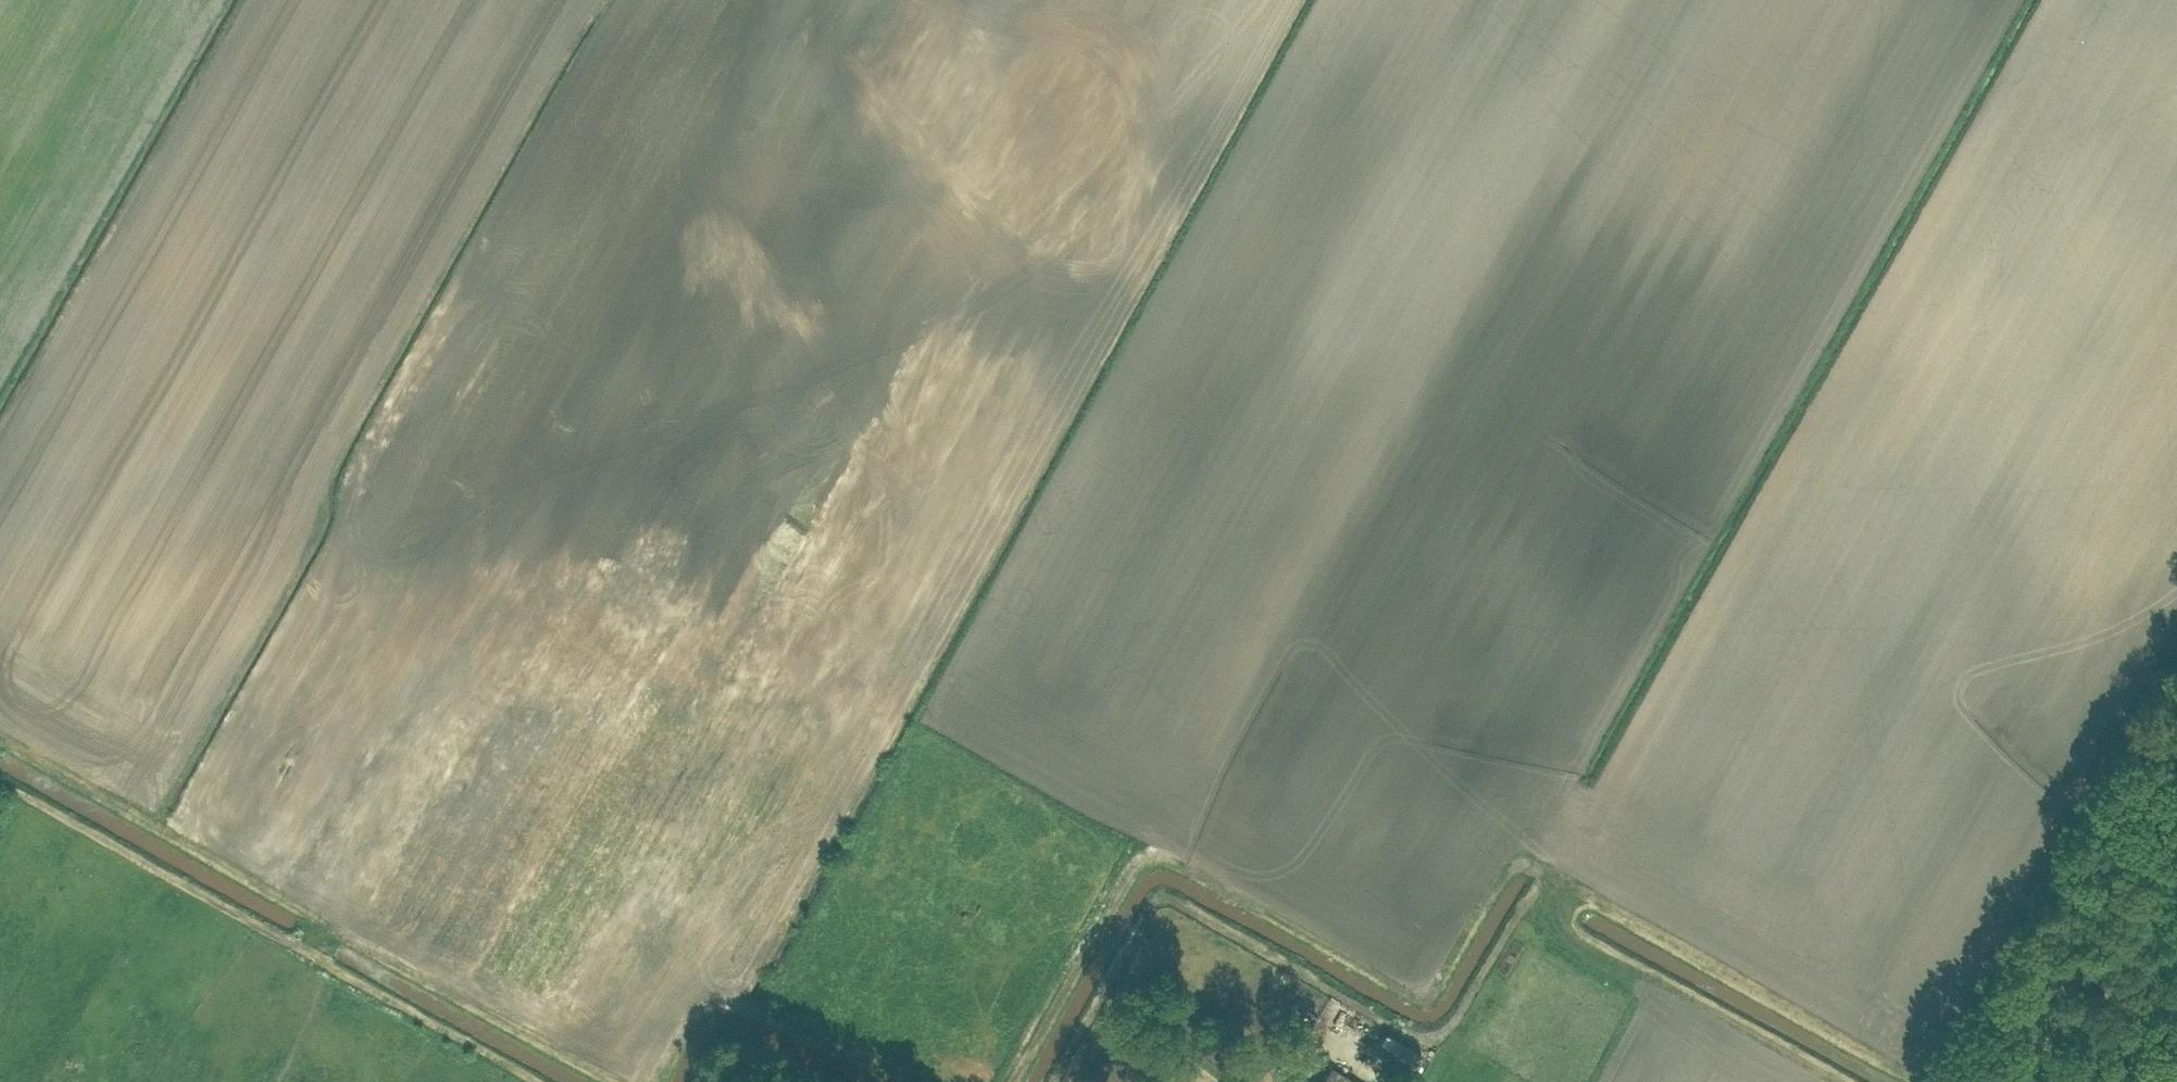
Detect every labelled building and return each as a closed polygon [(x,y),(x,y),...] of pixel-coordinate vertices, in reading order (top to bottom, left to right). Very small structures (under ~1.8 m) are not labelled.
[(1334,1065),(1323,1081),(1361,1081),(1334,1065)]
